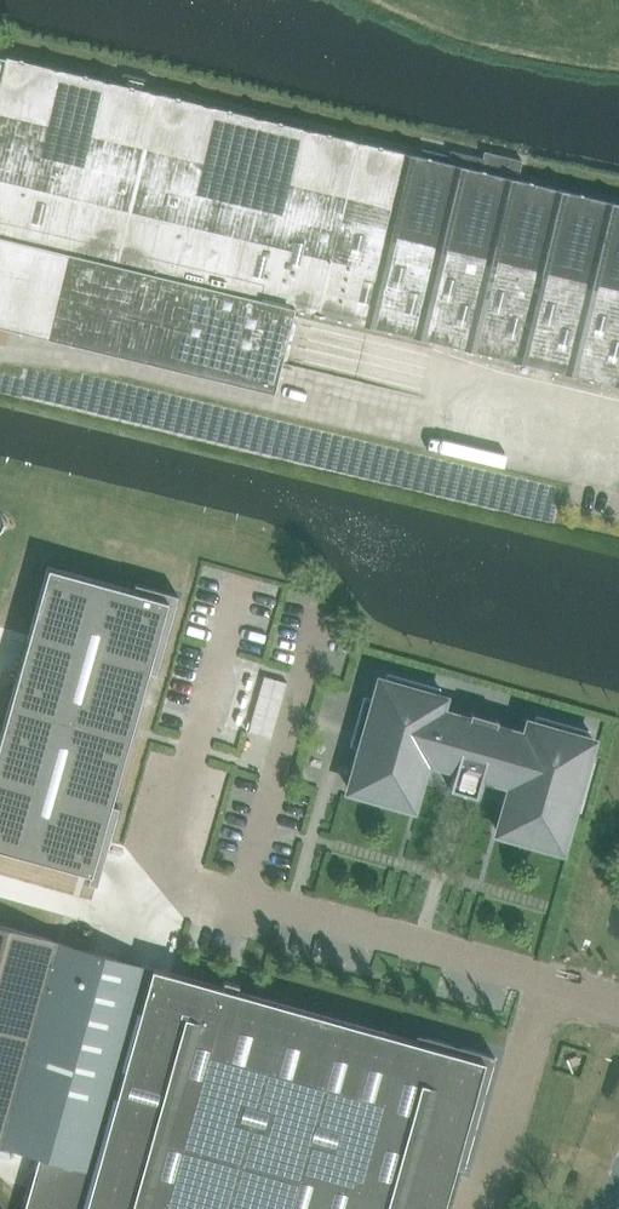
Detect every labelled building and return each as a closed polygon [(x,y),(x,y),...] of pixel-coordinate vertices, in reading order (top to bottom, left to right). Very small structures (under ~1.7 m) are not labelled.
[(274,392),(281,364),(281,363),(292,317),(293,315),(295,307),(436,341),(453,345),(537,365),(554,370),(618,385),(618,203),(522,180),(517,179),(522,160),(484,151),(482,158),(450,150),(447,162),(144,89),(146,79),(123,74),(121,84),(5,56),(0,55),(0,326),(274,392)] [(46,567),(0,711),(0,852),(82,875),(163,603),(46,567)] [(360,749),(349,790),(413,808),(425,765),(454,774),(450,788),(451,789),(452,787),(457,789),(471,793),(475,794),(475,795),(477,796),(481,781),(510,789),(498,832),(562,850),(573,810),(580,812),(595,762),(587,760),(593,740),(588,738),(590,731),(536,716),(534,723),(529,722),(527,729),(498,721),(498,720),(496,719),(496,721),(473,714),(473,713),(471,712),(471,713),(442,705),(444,698),(439,696),(441,689),(388,674),(385,681),(380,679),(374,700),(364,697),(350,746),(360,749)] [(96,1171),(85,1208),(443,1208),(455,1165),(462,1167),(493,1056),(417,1034),(415,1041),(236,992),(238,984),(224,980),(222,988),(162,971),(0,926),(0,1145),(96,1171)]
